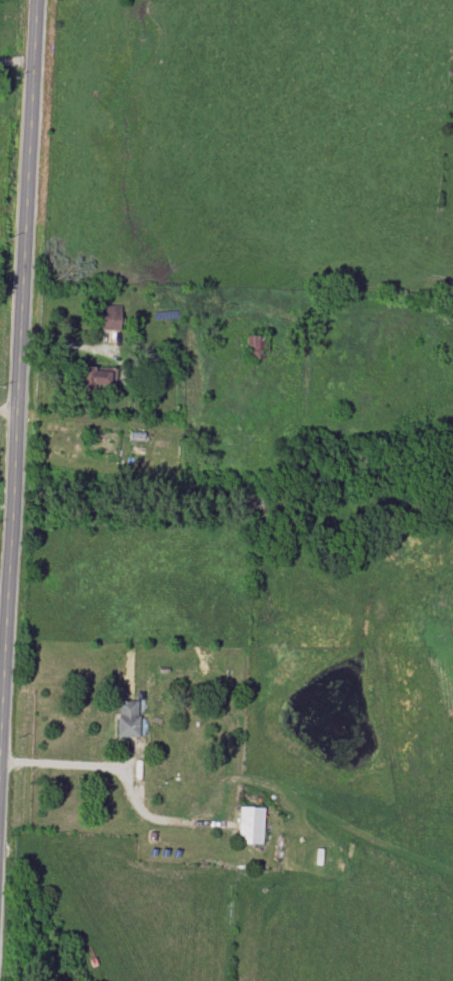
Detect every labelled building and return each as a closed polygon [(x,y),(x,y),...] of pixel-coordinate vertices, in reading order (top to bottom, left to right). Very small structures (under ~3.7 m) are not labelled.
[(120,330),(121,305),(102,305),(102,329),(120,330)] [(115,368),(94,368),(93,366),(81,366),(81,393),(101,393),(101,385),(115,385),(115,368)] [(116,736),(143,737),(143,718),(137,718),(137,710),(142,710),(143,697),(135,697),(135,700),(117,699),(116,736)] [(237,843),(262,844),(263,807),(238,806),(237,843)]
